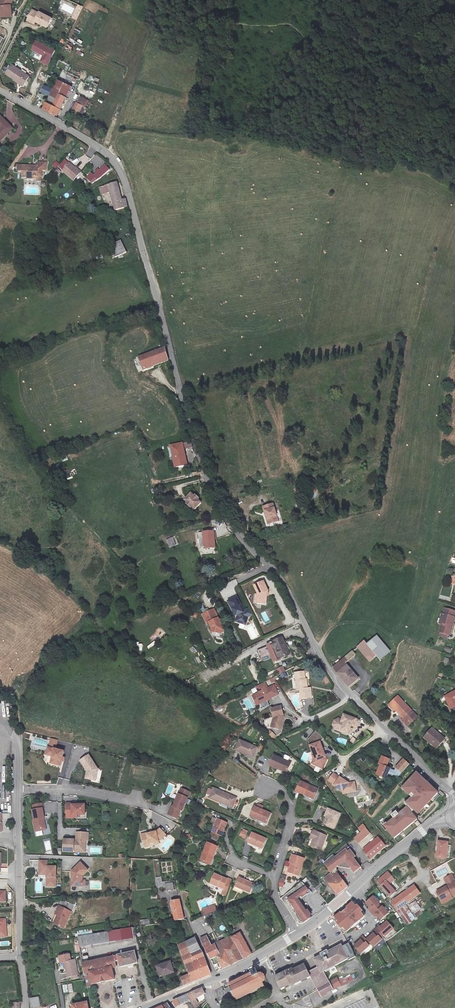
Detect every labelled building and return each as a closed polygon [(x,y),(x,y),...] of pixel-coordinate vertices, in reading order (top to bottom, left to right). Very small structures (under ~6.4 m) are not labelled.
[(11,2),(13,2),(14,0),(2,0),(2,1),(3,17),(13,16),(12,6),(11,6),(11,2)] [(34,10),(29,20),(36,24),(38,21),(49,27),(54,18),(42,12),(41,14),(34,10)] [(48,65),(56,49),(36,39),(30,49),(42,55),(39,61),(48,65)] [(30,76),(15,66),(7,76),(23,86),(30,76)] [(46,109),(59,115),(73,87),(60,80),(46,109)] [(84,105),(78,102),(74,111),(80,114),(84,105)] [(2,115),(0,117),(0,126),(3,129),(0,131),(0,139),(2,141),(15,129),(2,115)] [(47,167),(47,158),(38,157),(38,162),(18,161),(17,166),(23,167),(23,173),(28,173),(27,176),(33,176),(33,173),(42,173),(43,166),(47,167)] [(82,169),(70,159),(63,167),(75,177),(82,169)] [(109,167),(105,163),(94,173),(97,176),(101,173),(101,174),(109,167)] [(117,186),(122,185),(120,180),(108,183),(115,209),(127,205),(125,197),(120,198),(117,186)] [(124,248),(120,236),(109,239),(113,252),(124,248)] [(137,359),(142,372),(146,371),(146,368),(165,361),(162,348),(137,359)] [(168,447),(174,473),(178,472),(178,469),(186,467),(182,450),(190,448),(188,443),(168,447)] [(204,502),(193,492),(187,499),(194,505),(192,507),(197,511),(204,502)] [(274,504),(264,507),(265,511),(266,511),(269,518),(271,518),(273,523),(279,521),(274,504)] [(215,532),(205,534),(206,540),(207,549),(218,548),(215,532)] [(169,548),(176,545),(172,537),(165,540),(169,548)] [(223,599),(234,594),(231,589),(239,586),(236,580),(218,587),(223,599)] [(271,590),(267,580),(256,586),(260,595),(256,604),(265,607),(268,594),(271,593),(270,591),(271,590)] [(237,598),(229,602),(233,610),(234,610),(236,616),(238,615),(239,615),(240,617),(237,623),(241,625),(248,618),(245,612),(244,613),(243,613),(240,607),(241,607),(237,598)] [(213,610),(201,615),(205,623),(208,624),(210,629),(210,632),(219,634),(223,633),(213,610)] [(437,638),(440,639),(446,641),(448,641),(453,624),(451,623),(453,617),(442,614),(440,620),(442,621),(439,631),(437,638)] [(281,637),(270,642),(273,649),(277,647),(282,658),(289,655),(281,637)] [(378,639),(367,647),(381,663),(390,655),(378,639)] [(381,663),(367,647),(364,643),(331,671),(349,691),(359,682),(345,666),(356,657),(370,673),(381,663)] [(281,679),(287,676),(283,666),(277,668),(281,679)] [(179,672),(176,678),(183,682),(186,676),(179,672)] [(302,692),(303,701),(313,699),(311,688),(308,689),(305,672),(296,673),(299,692),(302,692)] [(265,682),(255,686),(258,692),(251,696),(255,706),(279,695),(274,684),(268,687),(265,682)] [(444,699),(450,712),(454,709),(454,705),(454,704),(454,694),(444,699)] [(405,725),(415,718),(403,701),(393,708),(405,725)] [(282,707),(272,713),(275,721),(274,727),(284,729),(286,717),(282,707)] [(341,723),(341,725),(338,723),(335,724),(334,729),(335,732),(340,733),(340,735),(347,738),(350,729),(356,731),(359,724),(343,718),(341,723)] [(340,733),(335,732),(334,729),(335,724),(338,723),(341,725),(341,723),(338,721),(334,723),(332,729),(334,733),(340,735),(340,733)] [(435,751),(444,742),(432,730),(423,740),(435,751)] [(275,739),(277,735),(269,731),(267,734),(275,739)] [(50,738),(48,745),(56,747),(58,740),(50,738)] [(258,751),(240,743),(236,754),(253,761),(258,751)] [(326,763),(319,746),(309,749),(311,755),(312,755),(314,759),(315,764),(313,768),(324,768),(326,763)] [(52,748),(47,747),(45,755),(50,757),(51,757),(49,763),(60,766),(61,762),(63,762),(64,757),(62,756),(63,751),(52,748)] [(96,753),(82,761),(88,772),(86,778),(92,780),(93,776),(97,777),(101,761),(96,753)] [(292,767),(275,760),(271,770),(288,777),(292,767)] [(388,763),(381,760),(378,768),(380,769),(376,778),(383,781),(384,779),(387,771),(385,771),(388,763)] [(393,770),(391,773),(398,780),(408,770),(401,764),(393,770)] [(391,773),(387,771),(384,779),(395,784),(398,780),(391,773)] [(333,774),(328,781),(335,785),(334,786),(343,792),(345,789),(347,791),(348,793),(356,792),(354,782),(348,784),(333,774)] [(294,798),(302,801),(303,799),(313,803),(316,794),(299,787),(294,798)] [(409,814),(411,815),(413,817),(416,814),(418,816),(421,812),(419,811),(422,807),(424,808),(428,804),(426,803),(427,801),(429,802),(434,797),(422,787),(418,792),(419,793),(414,799),(415,800),(411,805),(412,806),(408,811),(410,813),(409,814)] [(190,794),(182,790),(174,808),(172,808),(168,816),(177,820),(181,812),(182,812),(190,794)] [(233,812),(237,802),(215,793),(210,803),(233,812)] [(73,803),(67,803),(67,812),(72,812),(72,815),(77,815),(85,815),(85,804),(73,804),(73,803)] [(340,814),(330,808),(326,814),(329,816),(324,823),(331,828),(340,814)] [(10,828),(8,809),(0,810),(0,829),(10,828)] [(266,827),(271,817),(255,809),(250,820),(266,827)] [(35,811),(33,812),(35,821),(34,822),(36,832),(43,831),(42,828),(46,827),(44,820),(45,819),(44,815),(43,810),(35,811)] [(395,823),(392,820),(388,823),(391,826),(384,832),(386,833),(384,835),(392,844),(398,839),(397,838),(399,836),(400,837),(411,827),(410,826),(413,824),(408,818),(405,814),(395,823)] [(223,839),(229,825),(218,820),(213,834),(223,839)] [(242,828),(239,837),(245,839),(248,831),(242,828)] [(148,836),(142,838),(143,843),(144,843),(145,848),(150,847),(149,845),(158,844),(158,842),(159,842),(166,836),(160,830),(157,833),(147,835),(148,836)] [(74,841),(64,840),(63,852),(79,853),(82,849),(82,844),(85,845),(85,840),(88,840),(88,833),(77,832),(76,841),(76,842),(74,842),(74,841)] [(262,850),(267,838),(251,832),(246,843),(262,850)] [(366,832),(360,837),(350,845),(352,848),(354,846),(356,848),(370,837),(366,832)] [(313,833),(309,840),(314,842),(311,849),(320,854),(326,839),(313,833)] [(438,842),(435,858),(443,859),(446,843),(438,842)] [(212,855),(216,847),(209,843),(200,862),(210,866),(215,856),(212,855)] [(383,853),(375,843),(362,853),(370,863),(383,853)] [(262,851),(249,845),(245,855),(258,861),(262,851)] [(333,880),(337,877),(337,867),(348,869),(353,877),(361,871),(354,863),(355,862),(347,847),(327,863),(322,867),(330,877),(333,880)] [(291,868),(288,877),(297,880),(303,861),(291,857),(287,866),(291,868)] [(47,860),(40,860),(39,874),(45,875),(45,870),(50,871),(49,875),(49,880),(51,882),(51,886),(55,886),(56,867),(47,867),(47,860)] [(80,863),(72,871),(71,886),(82,886),(82,880),(82,875),(88,870),(80,863)] [(442,878),(445,885),(434,891),(439,899),(448,894),(449,896),(454,892),(454,884),(449,874),(442,878)] [(228,881),(215,875),(211,884),(223,890),(228,881)] [(346,890),(337,877),(333,880),(330,877),(324,883),(336,899),(346,890)] [(253,885),(238,879),(234,887),(248,894),(253,885)] [(393,892),(383,882),(378,886),(388,897),(393,892)] [(305,885),(282,898),(297,923),(301,924),(308,920),(296,900),(309,892),(305,885)] [(412,886),(389,902),(395,909),(418,893),(412,886)] [(296,900),(308,920),(310,919),(300,901),(311,894),(309,892),(296,900)] [(449,896),(448,894),(439,899),(441,902),(450,897),(449,896)] [(381,919),(388,912),(382,905),(380,906),(376,902),(377,901),(372,895),(364,902),(369,907),(368,908),(375,915),(376,914),(381,919)] [(413,900),(410,902),(415,911),(419,908),(413,900)] [(177,902),(170,903),(172,921),(180,920),(177,902)] [(341,914),(340,913),(337,916),(334,918),(338,923),(336,924),(341,930),(343,928),(346,932),(351,929),(351,928),(359,921),(360,921),(364,917),(360,913),(362,912),(357,906),(355,907),(352,903),(346,908),(346,909),(341,914)] [(201,909),(203,915),(217,911),(215,905),(201,909)] [(66,929),(74,912),(61,907),(54,923),(66,929)] [(395,912),(405,926),(409,923),(399,909),(395,912)] [(382,937),(390,930),(383,922),(376,929),(374,927),(369,933),(370,934),(363,941),(359,938),(356,940),(358,942),(351,949),(357,955),(366,948),(362,945),(364,943),(370,949),(378,941),(375,938),(379,934),(382,937)] [(132,928),(110,932),(111,942),(134,938),(132,928)] [(111,942),(110,932),(79,937),(81,946),(111,942)] [(232,938),(243,959),(252,955),(240,934),(232,938)] [(231,966),(219,944),(212,947),(207,935),(201,938),(210,961),(217,957),(223,970),(231,966)] [(180,987),(208,975),(193,938),(175,946),(185,976),(177,979),(180,987)] [(232,938),(219,944),(231,966),(243,959),(232,938)] [(290,971),(273,980),(279,991),(291,985),(292,987),(308,979),(314,991),(324,986),(319,976),(328,971),(328,973),(333,970),(332,969),(347,961),(345,960),(349,958),(345,948),(341,950),(340,948),(326,955),(325,954),(319,957),(320,958),(312,962),(316,969),(306,974),(302,967),(291,973),(290,971)] [(136,963),(134,952),(118,955),(119,961),(121,967),(136,963)] [(66,962),(69,976),(79,974),(76,959),(71,961),(70,954),(60,957),(61,963),(66,962)] [(119,961),(118,955),(82,964),(84,975),(91,974),(94,985),(115,981),(112,969),(116,968),(115,962),(119,961)] [(160,977),(174,973),(171,962),(157,966),(160,977)] [(227,986),(235,1003),(256,992),(258,996),(264,992),(261,985),(263,983),(264,981),(264,980),(264,979),(263,978),(262,977),(260,976),(258,976),(257,976),(255,973),(227,986)] [(87,987),(94,985),(91,974),(84,975),(87,987)] [(62,985),(63,993),(73,992),(72,984),(62,985)] [(324,986),(314,991),(318,999),(328,994),(324,986)] [(188,995),(191,1001),(206,994),(203,988),(188,995)] [(188,995),(173,1002),(176,1007),(177,1007),(191,1001),(188,995)] [(40,1007),(40,1000),(31,999),(31,1007),(40,1007)]
